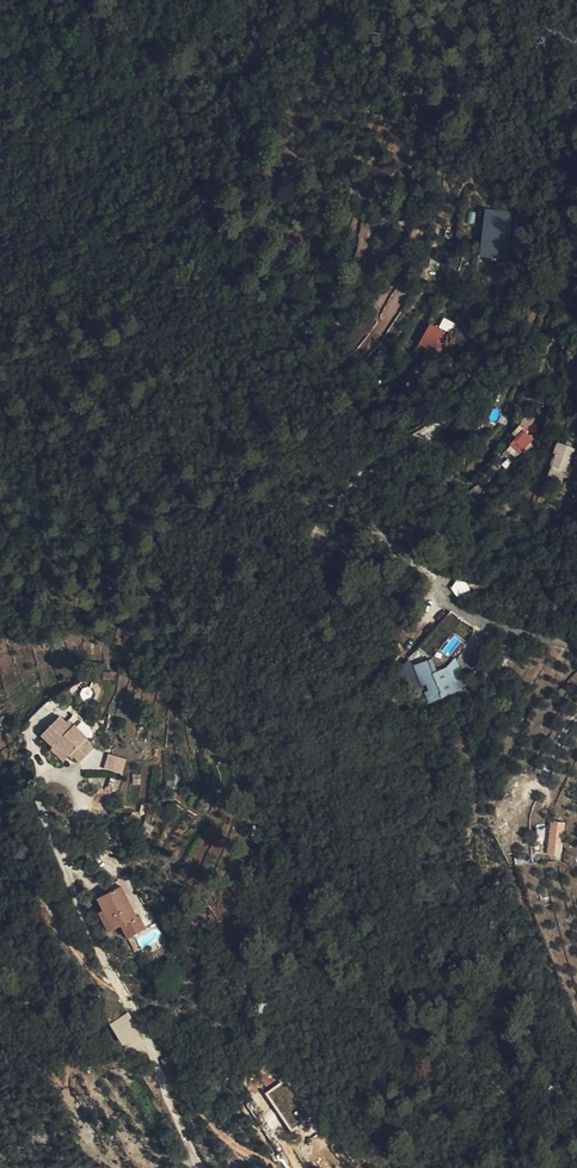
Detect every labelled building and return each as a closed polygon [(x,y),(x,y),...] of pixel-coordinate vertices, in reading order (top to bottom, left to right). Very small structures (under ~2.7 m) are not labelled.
[(482,209),(480,258),(508,259),(510,210),(482,209)] [(442,361),(453,334),(427,324),(417,351),(442,361)] [(517,447),(533,429),(529,425),(525,430),(519,425),(507,439),(502,444),(512,452),(517,447)] [(574,442),(557,438),(554,449),(556,450),(553,462),(568,465),(574,442)] [(550,467),(546,479),(562,485),(567,473),(550,467)] [(448,610),(421,647),(435,657),(462,620),(448,610)] [(431,695),(440,691),(436,680),(432,670),(435,669),(431,660),(420,665),(423,673),(418,675),(421,682),(425,681),(428,688),(424,689),(427,695),(431,694),(431,695)] [(454,673),(436,680),(440,691),(442,695),(460,685),(454,673)] [(84,738),(85,736),(72,723),(69,726),(65,721),(58,714),(40,733),(52,744),(54,742),(67,755),(68,753),(72,757),(73,755),(79,760),(93,746),(84,738)] [(54,742),(52,744),(49,748),(62,760),(67,755),(54,742)] [(125,758),(108,753),(103,768),(121,773),(125,758)] [(569,808),(557,806),(555,817),(567,820),(569,808)] [(559,822),(557,840),(565,842),(566,830),(569,830),(570,823),(559,822)] [(100,910),(109,930),(122,924),(129,937),(146,928),(140,915),(137,916),(122,885),(99,896),(105,908),(100,910)] [(134,934),(129,937),(135,950),(140,948),(134,934)] [(287,1081),(270,1092),(292,1128),(310,1117),(287,1081)]
